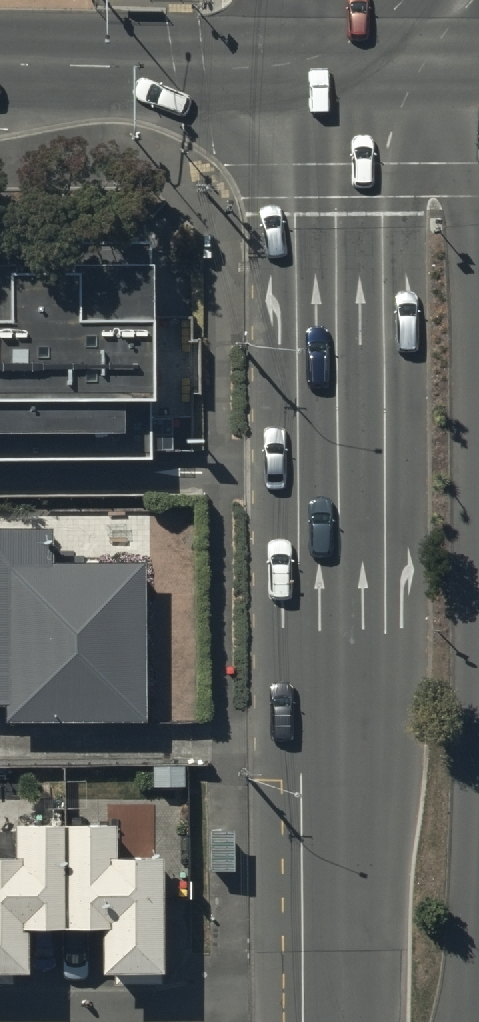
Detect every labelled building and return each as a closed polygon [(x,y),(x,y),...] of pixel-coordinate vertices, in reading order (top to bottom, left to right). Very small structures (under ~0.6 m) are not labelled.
[(153,464),(152,246),(0,247),(0,465),(153,464)] [(146,727),(145,568),(52,569),(51,535),(0,536),(0,712),(6,712),(6,728),(146,727)] [(33,986),(33,942),(105,942),(104,986),(167,986),(167,866),(121,866),(121,834),(18,834),(18,867),(0,867),(0,986),(33,986)]
